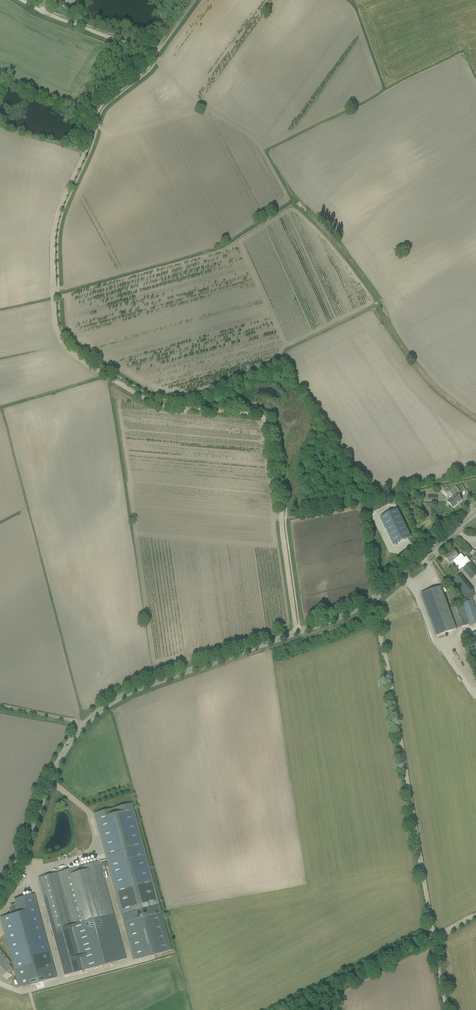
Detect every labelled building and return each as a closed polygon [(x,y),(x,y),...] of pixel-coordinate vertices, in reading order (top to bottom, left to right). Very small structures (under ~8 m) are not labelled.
[(448,500),(447,502),(453,508),(462,500),(458,495),(461,492),(456,487),(449,493),(452,497),(448,500)] [(397,509),(380,517),(394,545),(411,537),(397,509)] [(445,558),(449,562),(450,563),(453,561),(454,562),(456,561),(458,563),(462,568),(471,579),(475,576),(475,569),(470,562),(466,557),(464,558),(461,554),(458,557),(454,552),(451,554),(451,553),(445,558)] [(452,581),(465,597),(473,590),(460,574),(452,581)] [(441,587),(421,594),(430,618),(437,637),(456,630),(449,611),(441,587)] [(472,600),(469,601),(450,608),(458,629),(469,625),(470,626),(475,624),(475,610),(472,600)] [(132,803),(94,813),(107,860),(99,862),(100,864),(101,864),(102,868),(108,866),(121,915),(131,913),(132,916),(150,911),(149,908),(159,905),(132,803)] [(99,862),(38,878),(52,930),(87,921),(87,925),(97,922),(96,919),(113,914),(100,864),(99,862)] [(0,917),(0,918),(19,988),(56,977),(34,894),(14,899),(15,904),(10,905),(11,909),(9,909),(10,915),(0,917)] [(131,913),(121,915),(133,960),(171,950),(159,905),(149,908),(150,911),(132,916),(131,913)] [(87,921),(52,930),(64,975),(125,958),(113,914),(96,919),(97,922),(87,925),(87,921)] [(12,968),(9,964),(11,963),(0,950),(0,977),(12,968)]
